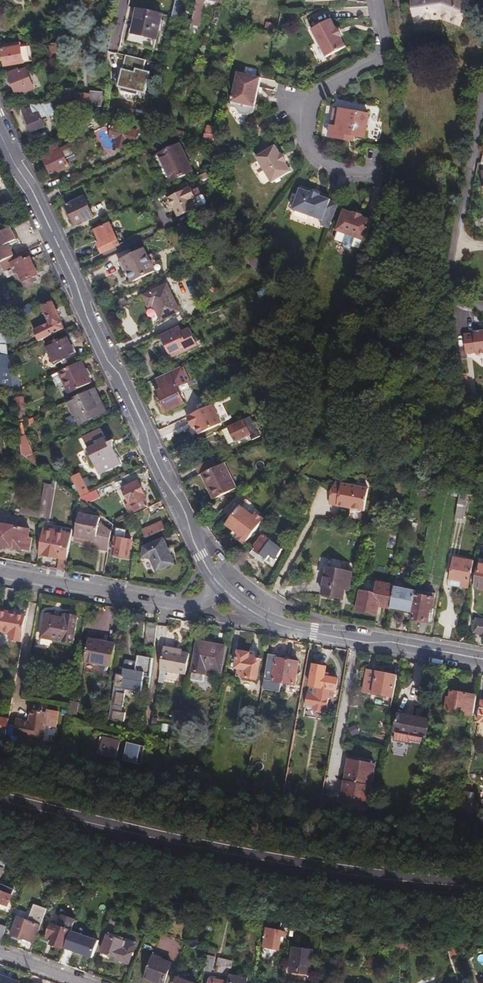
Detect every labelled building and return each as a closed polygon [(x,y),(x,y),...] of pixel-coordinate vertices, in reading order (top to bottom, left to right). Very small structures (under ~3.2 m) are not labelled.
[(168,24),(175,25),(181,0),(174,0),(170,19),(168,24)] [(216,0),(196,0),(194,7),(189,30),(196,32),(203,1),(215,4),(216,0)] [(467,0),(410,0),(413,22),(439,18),(459,25),(467,0)] [(161,16),(136,11),(130,34),(155,40),(161,16)] [(335,29),(330,19),(310,30),(325,57),(345,47),(340,38),(341,37),(336,28),(335,29)] [(273,33),(274,27),(271,26),(272,24),(264,23),(262,31),(273,33)] [(30,62),(27,48),(19,49),(18,45),(4,47),(4,50),(1,51),(3,67),(22,64),(21,63),(30,62)] [(57,59),(57,45),(47,46),(47,61),(57,59)] [(32,90),(25,71),(18,74),(17,71),(6,75),(14,96),(32,90)] [(116,90),(143,98),(149,78),(134,74),(133,78),(121,74),(116,90)] [(250,113),(258,79),(236,74),(227,108),(234,109),(236,115),(244,117),(250,113)] [(100,108),(101,93),(89,93),(88,99),(72,99),(72,110),(78,110),(78,114),(89,117),(89,107),(100,108)] [(52,106),(16,107),(29,133),(43,126),(41,123),(56,116),(52,106)] [(351,132),(350,137),(362,139),(366,116),(333,110),(328,137),(341,140),(342,130),(351,132)] [(165,133),(167,122),(160,120),(158,131),(165,133)] [(212,136),(214,128),(205,126),(203,134),(212,136)] [(135,135),(111,127),(107,139),(113,141),(111,148),(123,152),(125,145),(131,146),(135,135)] [(350,141),(350,137),(351,132),(342,130),(341,140),(350,141)] [(445,154),(447,144),(436,142),(434,151),(445,154)] [(192,172),(180,146),(160,155),(161,156),(153,159),(165,185),(192,172)] [(279,155),(273,147),(254,159),(270,183),(289,171),(284,163),(285,163),(280,154),(279,155)] [(48,157),(45,158),(42,159),(49,176),(68,168),(60,149),(58,150),(50,153),(47,154),(48,157)] [(326,230),(335,205),(327,202),(328,201),(318,197),(318,196),(309,193),(308,194),(298,190),(290,212),(319,222),(318,227),(326,230)] [(168,207),(174,220),(190,212),(189,209),(193,207),(191,201),(186,191),(165,200),(163,203),(166,208),(168,207)] [(91,217),(82,199),(65,207),(73,226),(91,217)] [(195,199),(191,201),(193,207),(189,209),(190,212),(200,208),(200,205),(198,200),(195,199)] [(362,241),(370,221),(361,217),(361,216),(352,213),(351,214),(342,211),(334,232),(362,241)] [(133,224),(129,215),(123,218),(128,227),(133,224)] [(234,225),(231,218),(224,221),(227,228),(234,225)] [(117,246),(107,225),(92,232),(98,244),(95,246),(99,255),(117,246)] [(1,262),(10,258),(5,245),(12,241),(7,229),(0,232),(0,262),(1,262)] [(132,284),(154,274),(143,250),(118,261),(123,274),(127,272),(132,284)] [(10,258),(1,262),(3,268),(9,266),(12,273),(15,272),(22,288),(25,290),(28,288),(29,286),(27,279),(34,276),(23,252),(10,258)] [(264,261),(259,254),(255,257),(260,264),(264,261)] [(244,260),(253,274),(260,270),(251,256),(244,260)] [(177,311),(165,286),(158,289),(156,286),(150,289),(151,292),(143,296),(148,306),(152,304),(159,320),(177,311)] [(258,300),(267,296),(264,291),(255,295),(258,300)] [(60,322),(52,304),(41,309),(49,324),(33,331),(38,342),(64,331),(59,322),(60,322)] [(180,332),(177,327),(158,336),(160,342),(154,344),(159,356),(166,353),(168,359),(195,347),(193,344),(187,329),(180,332)] [(471,333),(471,335),(461,336),(463,354),(473,353),(474,355),(482,354),(482,332),(471,333)] [(52,365),(72,355),(64,338),(44,347),(52,365)] [(198,342),(193,344),(195,347),(168,359),(166,353),(159,356),(163,364),(202,347),(199,341),(198,342)] [(17,359),(15,353),(9,356),(11,362),(17,359)] [(10,386),(8,374),(5,355),(0,354),(0,385),(10,386)] [(79,363),(56,374),(66,395),(90,384),(79,363)] [(178,370),(178,368),(154,379),(160,392),(154,394),(163,413),(182,404),(181,403),(175,389),(185,384),(178,370)] [(181,368),(178,370),(185,384),(187,383),(181,368)] [(19,389),(16,373),(8,374),(10,386),(11,393),(19,389)] [(280,383),(272,381),(268,395),(275,397),(280,383)] [(175,389),(181,403),(184,402),(180,394),(188,390),(185,384),(175,389)] [(65,402),(78,429),(94,421),(91,415),(100,411),(91,390),(65,402)] [(220,425),(212,405),(186,417),(189,424),(192,423),(194,427),(198,435),(220,425)] [(25,422),(24,411),(14,412),(16,426),(16,427),(25,422)] [(94,421),(103,417),(100,411),(91,415),(94,421)] [(258,439),(248,418),(226,428),(234,443),(248,436),(250,442),(258,439)] [(268,427),(270,420),(263,418),(261,424),(268,427)] [(16,427),(16,426),(7,427),(8,436),(17,435),(16,427)] [(226,428),(221,430),(228,445),(234,443),(226,428)] [(32,455),(25,437),(18,439),(20,456),(23,459),(32,455)] [(122,465),(113,447),(108,450),(105,444),(102,438),(93,443),(94,446),(85,451),(97,476),(122,465)] [(307,461),(297,454),(293,458),(303,466),(307,461)] [(196,469),(198,475),(199,475),(215,467),(212,461),(196,469)] [(233,489),(222,464),(215,467),(199,475),(205,487),(209,486),(214,498),(233,489)] [(86,494),(77,475),(70,479),(73,486),(71,487),(73,493),(75,492),(78,497),(86,494)] [(142,496),(135,482),(119,490),(126,504),(128,503),(132,512),(145,506),(141,497),(142,496)] [(345,506),(344,508),(349,509),(351,509),(352,511),(361,513),(362,511),(365,511),(369,489),(336,483),(332,490),(330,503),(345,506)] [(43,514),(48,486),(43,485),(38,513),(43,514)] [(211,499),(214,498),(209,486),(205,487),(211,499)] [(432,496),(433,489),(423,487),(422,494),(432,496)] [(459,497),(460,492),(460,490),(448,487),(447,495),(459,497)] [(98,499),(94,491),(81,497),(84,505),(98,499)] [(468,494),(460,492),(459,497),(455,517),(463,518),(468,494)] [(241,547),(262,520),(254,514),(255,512),(254,511),(250,505),(243,500),(223,526),(232,532),(236,535),(233,540),(241,547)] [(36,523),(41,524),(43,514),(38,513),(20,510),(19,515),(37,518),(36,523)] [(92,548),(105,550),(108,531),(100,525),(97,525),(97,519),(78,516),(77,522),(76,522),(72,541),(92,545),(92,548)] [(140,532),(143,540),(155,534),(162,530),(159,523),(140,532)] [(28,532),(5,527),(1,547),(19,551),(19,549),(27,551),(30,540),(26,539),(28,532)] [(58,556),(55,568),(63,570),(69,535),(41,529),(37,552),(58,556)] [(126,558),(129,542),(122,541),(124,532),(115,530),(111,555),(126,558)] [(277,548),(261,536),(251,549),(252,549),(248,554),(260,564),(263,561),(264,561),(270,553),(272,555),(277,548)] [(171,565),(161,540),(142,548),(140,557),(147,559),(153,573),(171,565)] [(406,552),(400,551),(397,565),(412,568),(413,560),(404,558),(406,552)] [(465,587),(470,562),(451,558),(447,580),(458,582),(458,586),(465,587)] [(476,565),(471,589),(482,591),(482,566),(476,565)] [(347,585),(349,575),(325,570),(319,596),(340,601),(343,585),(347,585)] [(386,610),(391,589),(391,587),(373,583),(371,595),(357,592),(353,612),(373,616),(375,607),(386,610)] [(411,597),(412,593),(391,589),(386,610),(407,614),(411,597)] [(430,601),(411,597),(407,614),(406,621),(423,624),(426,611),(428,612),(430,601)] [(8,633),(7,639),(20,641),(25,615),(0,611),(0,632),(8,633)] [(48,634),(47,640),(70,644),(74,617),(64,615),(63,620),(42,616),(40,629),(44,629),(44,633),(48,634)] [(482,635),(482,623),(472,621),(469,635),(482,638),(482,635)] [(151,645),(154,626),(144,624),(141,644),(151,645)] [(38,639),(47,640),(48,634),(44,633),(44,629),(40,629),(38,639)] [(82,663),(109,668),(113,645),(86,640),(82,663)] [(187,667),(191,645),(183,644),(183,643),(166,640),(162,663),(187,667)] [(220,673),(225,648),(198,643),(192,680),(204,682),(206,670),(220,673)] [(256,682),(260,657),(250,655),(250,657),(239,655),(237,670),(244,671),(242,679),(256,682)] [(146,679),(149,663),(135,660),(134,667),(124,665),(122,673),(120,673),(119,678),(114,676),(105,720),(119,722),(121,715),(117,714),(122,690),(137,693),(140,677),(146,679)] [(275,663),(267,662),(264,679),(272,680),(272,683),(294,687),(298,664),(276,660),(275,663)] [(333,702),(337,680),(324,677),(325,668),(313,666),(309,687),(315,688),(313,697),(308,696),(306,708),(313,709),(313,711),(316,714),(321,715),(325,712),(328,712),(329,701),(333,702)] [(392,698),(396,677),(365,673),(362,693),(392,698)] [(470,713),(473,698),(449,693),(447,701),(444,700),(443,708),(470,713)] [(478,701),(475,722),(482,723),(482,702),(478,701)] [(67,702),(64,716),(75,718),(77,704),(67,702)] [(3,735),(3,737),(10,739),(11,737),(40,742),(46,714),(28,710),(25,722),(14,720),(14,722),(6,720),(4,730),(3,735)] [(424,737),(427,720),(395,714),(392,732),(412,735),(411,741),(417,743),(418,737),(424,737)] [(125,721),(123,731),(137,733),(139,723),(125,721)] [(356,734),(352,726),(345,730),(349,738),(356,734)] [(137,764),(141,746),(125,743),(123,754),(114,752),(117,741),(100,737),(96,755),(137,764)] [(169,756),(166,773),(172,775),(176,758),(169,756)] [(363,811),(371,764),(345,760),(337,806),(363,811)] [(253,798),(254,791),(242,789),(240,796),(253,798)] [(411,820),(413,808),(404,807),(402,819),(411,820)] [(451,823),(451,814),(440,813),(440,822),(451,823)] [(0,859),(0,871),(1,871),(2,867),(10,869),(12,863),(0,859)] [(66,889),(69,879),(62,877),(59,887),(66,889)] [(25,942),(32,945),(44,910),(30,906),(25,921),(15,918),(9,937),(25,942)] [(64,932),(67,934),(71,922),(58,917),(54,928),(48,925),(44,936),(47,937),(50,938),(47,945),(58,949),(64,932)] [(93,957),(99,939),(71,929),(64,947),(93,957)] [(280,938),(280,933),(264,931),(262,950),(269,951),(274,952),(276,938),(280,938)] [(114,962),(118,963),(126,942),(122,941),(121,943),(105,937),(99,954),(103,955),(115,959),(114,962)] [(406,950),(405,940),(389,938),(388,948),(406,950)] [(425,952),(422,943),(405,940),(406,950),(406,953),(425,952)] [(126,942),(118,963),(122,965),(130,944),(126,942)] [(308,975),(311,952),(290,949),(288,973),(291,973),(308,975)] [(215,952),(207,950),(206,956),(213,958),(215,952)] [(206,956),(202,971),(209,973),(213,958),(206,956)] [(143,979),(152,982),(155,982),(163,982),(169,964),(151,958),(143,979)] [(228,969),(230,962),(216,959),(214,966),(228,969)]
